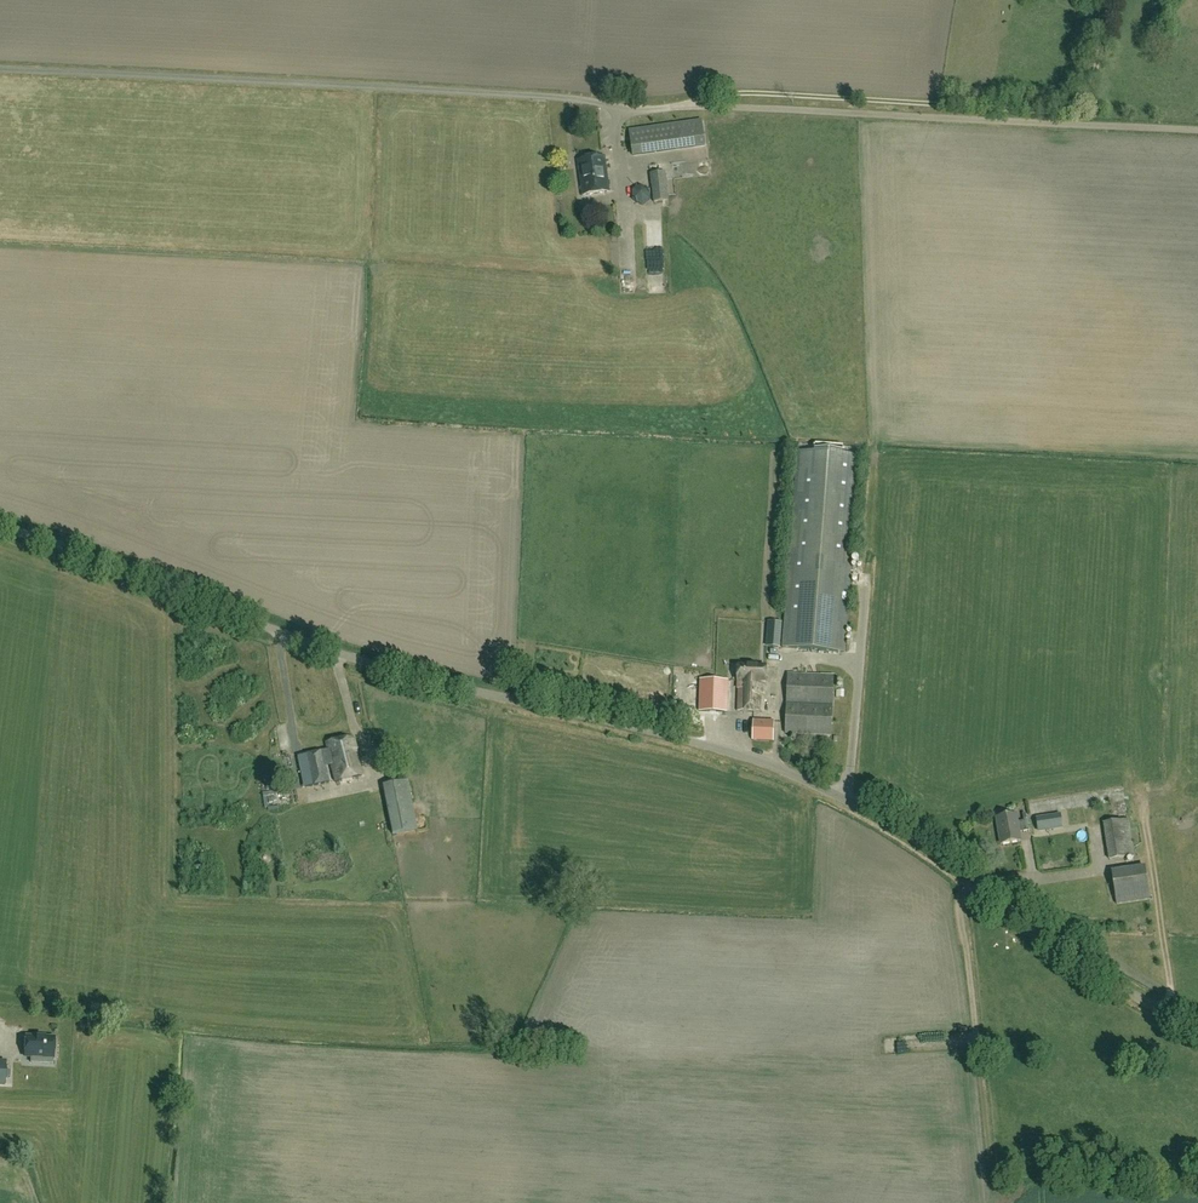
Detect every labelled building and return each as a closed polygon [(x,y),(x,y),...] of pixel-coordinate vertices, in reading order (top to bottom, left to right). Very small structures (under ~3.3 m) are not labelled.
[(629,130),(633,157),(705,147),(702,120),(629,130)] [(604,157),(578,161),(583,196),(609,192),(604,157)] [(650,173),(653,202),(668,200),(665,172),(650,173)] [(632,190),(632,200),(642,205),(650,199),(649,189),(641,185),(632,190)] [(647,240),(661,240),(662,216),(647,216),(647,240)] [(646,258),(661,258),(661,243),(646,243),(646,258)] [(662,266),(647,266),(648,285),(663,284),(662,266)] [(844,652),(859,457),(796,453),(782,647),(844,652)] [(766,667),(738,666),(737,681),(738,681),(737,710),(764,711),(765,682),(766,667)] [(785,733),(831,735),(834,676),(788,674),(785,733)] [(700,680),(699,711),(726,712),(727,681),(700,680)] [(281,747),(291,746),(290,736),(288,736),(286,718),(278,719),(281,747)] [(753,720),(753,740),(773,740),(773,720),(753,720)] [(327,750),(330,765),(335,781),(361,775),(351,738),(325,742),(327,750)] [(326,766),(330,765),(327,750),(303,755),(310,787),(329,782),(326,766)] [(242,762),(241,771),(256,773),(257,764),(242,762)] [(416,829),(407,780),(387,783),(382,784),(392,834),(416,829)] [(1028,831),(1029,831),(1027,820),(1026,813),(1022,814),(1024,821),(1017,822),(1016,815),(997,818),(1001,844),(1020,841),(1019,833),(1028,831)] [(1053,816),(1036,818),(1038,833),(1055,830),(1053,816)] [(1104,823),(1110,860),(1134,856),(1128,819),(1104,823)] [(1029,863),(1036,863),(1034,831),(1027,832),(1029,863)] [(1112,901),(1145,892),(1140,872),(1107,880),(1112,901)] [(930,978),(931,990),(950,989),(949,977),(930,978)] [(55,1038),(26,1036),(25,1056),(32,1056),(31,1062),(42,1063),(43,1057),(54,1057),(55,1038)]
